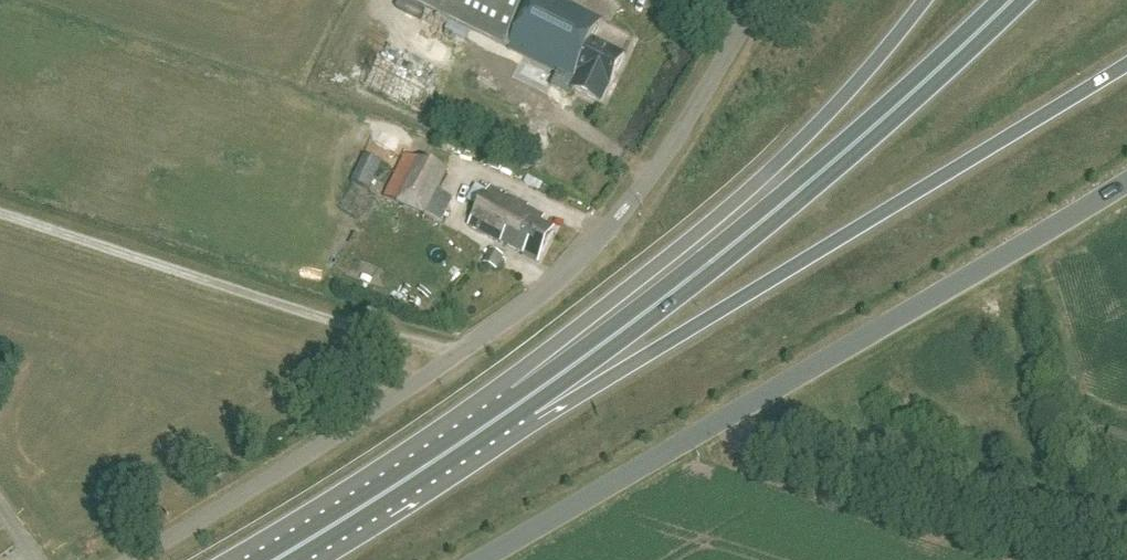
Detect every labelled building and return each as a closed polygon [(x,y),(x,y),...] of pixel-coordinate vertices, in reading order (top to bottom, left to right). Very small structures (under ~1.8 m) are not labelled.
[(557,73),(551,87),(570,96),(573,90),(601,103),(609,86),(610,87),(624,57),(591,41),(601,21),(559,0),(409,0),(542,65),(557,73)] [(438,86),(388,63),(384,72),(372,66),(362,89),(423,117),(438,86)] [(430,217),(449,224),(459,197),(446,192),(454,172),(409,155),(392,198),(405,203),(417,171),(429,176),(419,201),(434,207),(430,217)] [(528,207),(490,188),(468,227),(538,263),(555,230),(542,224),(545,218),(527,209),(528,207)] [(0,390),(12,369),(0,362),(0,389),(0,390)]
